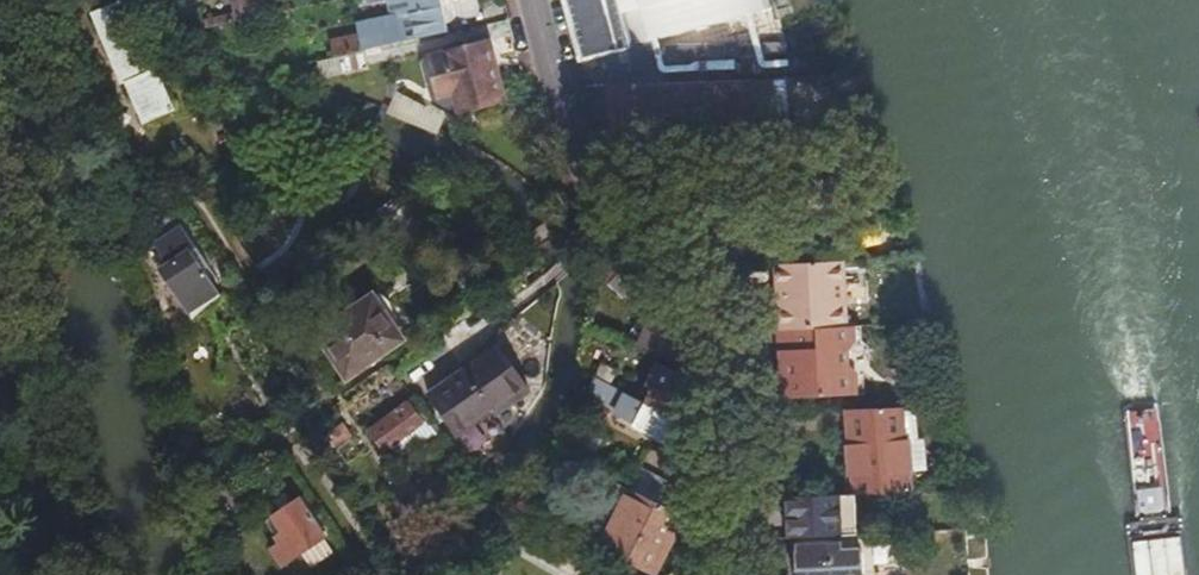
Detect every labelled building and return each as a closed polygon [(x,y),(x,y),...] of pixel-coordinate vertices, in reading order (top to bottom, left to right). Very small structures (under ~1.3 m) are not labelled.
[(239,24),(267,18),(262,0),(253,0),(235,4),(239,24)] [(448,36),(445,21),(481,13),(478,0),(409,0),(412,16),(359,29),(361,39),(331,45),(334,60),(448,36)] [(581,65),(631,52),(618,0),(564,0),(581,65)] [(779,50),(766,0),(618,0),(631,52),(702,50),(706,50),(726,50),(779,50)] [(453,96),(459,116),(505,104),(489,41),(443,53),(443,56),(426,60),(436,100),(453,96)] [(702,50),(631,52),(632,88),(703,85),(702,50)] [(726,50),(706,50),(707,76),(726,76),(726,50)] [(133,81),(149,122),(177,110),(161,71),(133,81)] [(632,88),(588,89),(598,127),(612,127),(612,131),(796,124),(796,131),(794,131),(797,175),(838,173),(831,87),(818,88),(816,81),(703,85),(632,88)] [(451,118),(459,116),(453,96),(436,100),(431,101),(433,107),(451,118)] [(273,238),(259,220),(242,232),(255,250),(273,238)] [(197,250),(183,229),(155,248),(168,268),(159,274),(187,316),(219,294),(192,254),(197,250)] [(609,282),(611,284),(637,309),(646,307),(655,297),(657,295),(616,255),(614,258),(610,262),(613,267),(611,269),(609,282)] [(293,272),(286,263),(264,279),(271,288),(293,272)] [(845,265),(777,268),(780,333),(787,333),(847,330),(845,265)] [(380,327),(365,304),(316,337),(345,382),(404,343),(388,322),(380,327)] [(685,334),(655,318),(639,346),(675,365),(687,341),(685,334)] [(787,333),(780,333),(783,401),(865,399),(864,377),(870,371),(870,351),(863,344),(862,330),(847,330),(787,333)] [(525,391),(498,351),(429,399),(456,439),(525,391)] [(644,406),(682,426),(691,387),(656,368),(645,388),(652,391),(644,406)] [(588,398),(591,400),(597,389),(600,383),(596,382),(588,398)] [(597,389),(591,400),(620,414),(617,420),(671,448),(668,454),(674,457),(688,430),(682,426),(644,406),(600,383),(597,389)] [(428,423),(414,403),(369,435),(383,456),(428,423)] [(888,496),(917,495),(925,495),(925,488),(920,484),(910,485),(910,481),(919,481),(926,478),(924,449),(917,444),(907,445),(906,424),(915,423),(919,423),(918,411),(849,413),(856,497),(888,496)] [(336,422),(326,443),(345,452),(356,431),(336,422)] [(907,445),(917,444),(915,423),(906,424),(907,445)] [(568,449),(593,462),(604,443),(578,431),(568,449)] [(182,448),(187,466),(202,462),(196,444),(182,448)] [(640,470),(629,490),(640,496),(651,476),(640,470)] [(665,510),(681,518),(703,529),(701,482),(686,475),(678,490),(677,492),(674,491),(665,510)] [(677,492),(678,490),(651,476),(640,496),(665,510),(674,491),(677,492)] [(602,477),(587,506),(586,511),(588,516),(592,521),(587,532),(588,533),(585,542),(648,574),(651,574),(681,518),(665,510),(640,496),(629,490),(602,477)] [(889,537),(919,537),(917,495),(888,496),(889,537)] [(325,542),(300,502),(272,521),(282,538),(275,543),(278,548),(270,553),(282,571),(301,558),(307,568),(327,555),(320,546),(325,542)] [(762,523),(763,542),(795,541),(807,540),(806,521),(762,523)] [(509,536),(511,538),(519,524),(517,523),(509,536)] [(842,539),(807,540),(795,541),(796,553),(790,554),(787,556),(786,559),(787,574),(864,574),(863,555),(862,553),(857,550),(843,551),(842,539)]
